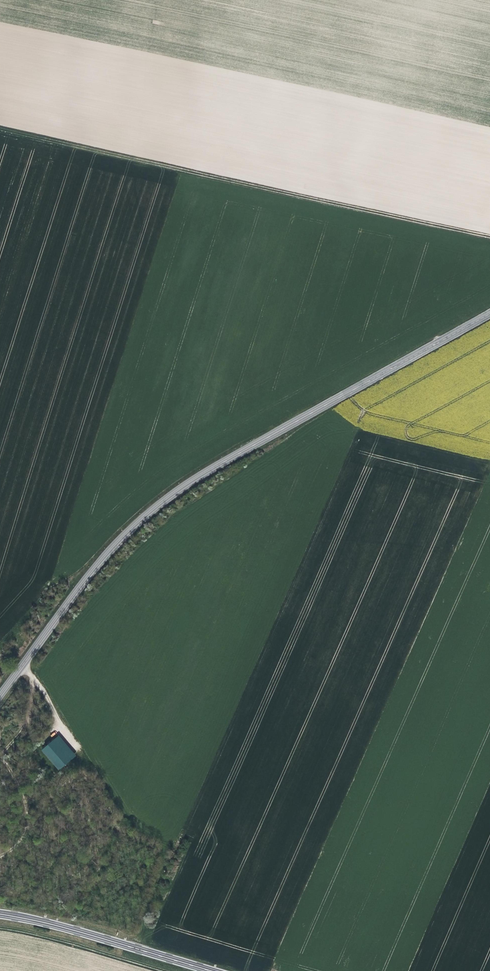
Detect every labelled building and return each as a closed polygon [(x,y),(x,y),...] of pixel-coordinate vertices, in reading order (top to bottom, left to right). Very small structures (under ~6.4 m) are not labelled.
[(78,755),(61,735),(43,750),(60,770),(78,755)]
